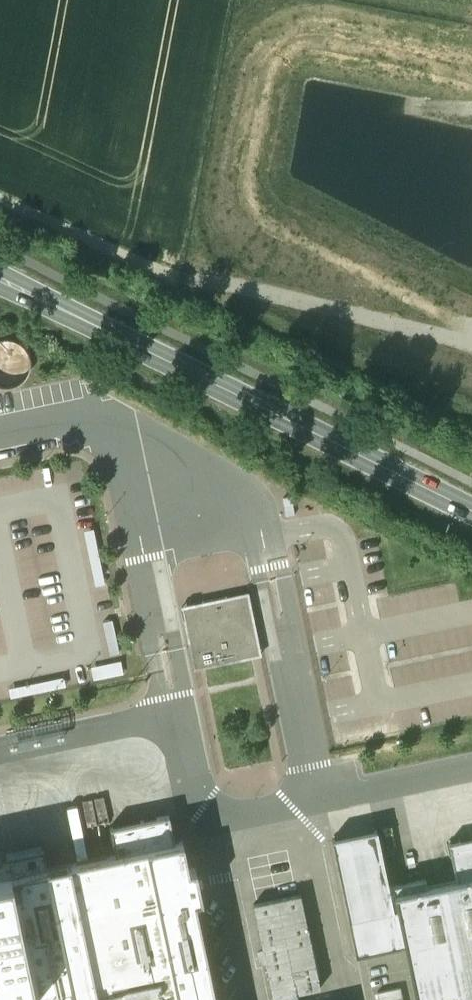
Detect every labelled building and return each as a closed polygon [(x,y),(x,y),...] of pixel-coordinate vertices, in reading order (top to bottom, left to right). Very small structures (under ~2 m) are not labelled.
[(248,592),(227,596),(233,623),(244,620),(252,657),(262,655),(248,592)] [(233,623),(227,596),(202,602),(207,628),(196,630),(203,667),(252,657),(244,620),(233,623)] [(207,628),(202,602),(179,606),(192,670),(203,667),(196,630),(207,628)] [(183,840),(168,843),(162,815),(107,826),(112,851),(0,874),(0,999),(214,999),(183,840)] [(239,837),(267,995),(319,986),(302,886),(304,885),(294,827),(239,837)] [(390,905),(386,887),(375,831),(332,840),(357,956),(404,945),(395,904),(390,905)] [(448,844),(456,881),(427,887),(426,879),(386,887),(390,905),(395,904),(404,945),(415,999),(471,999),(471,839),(448,844)]
